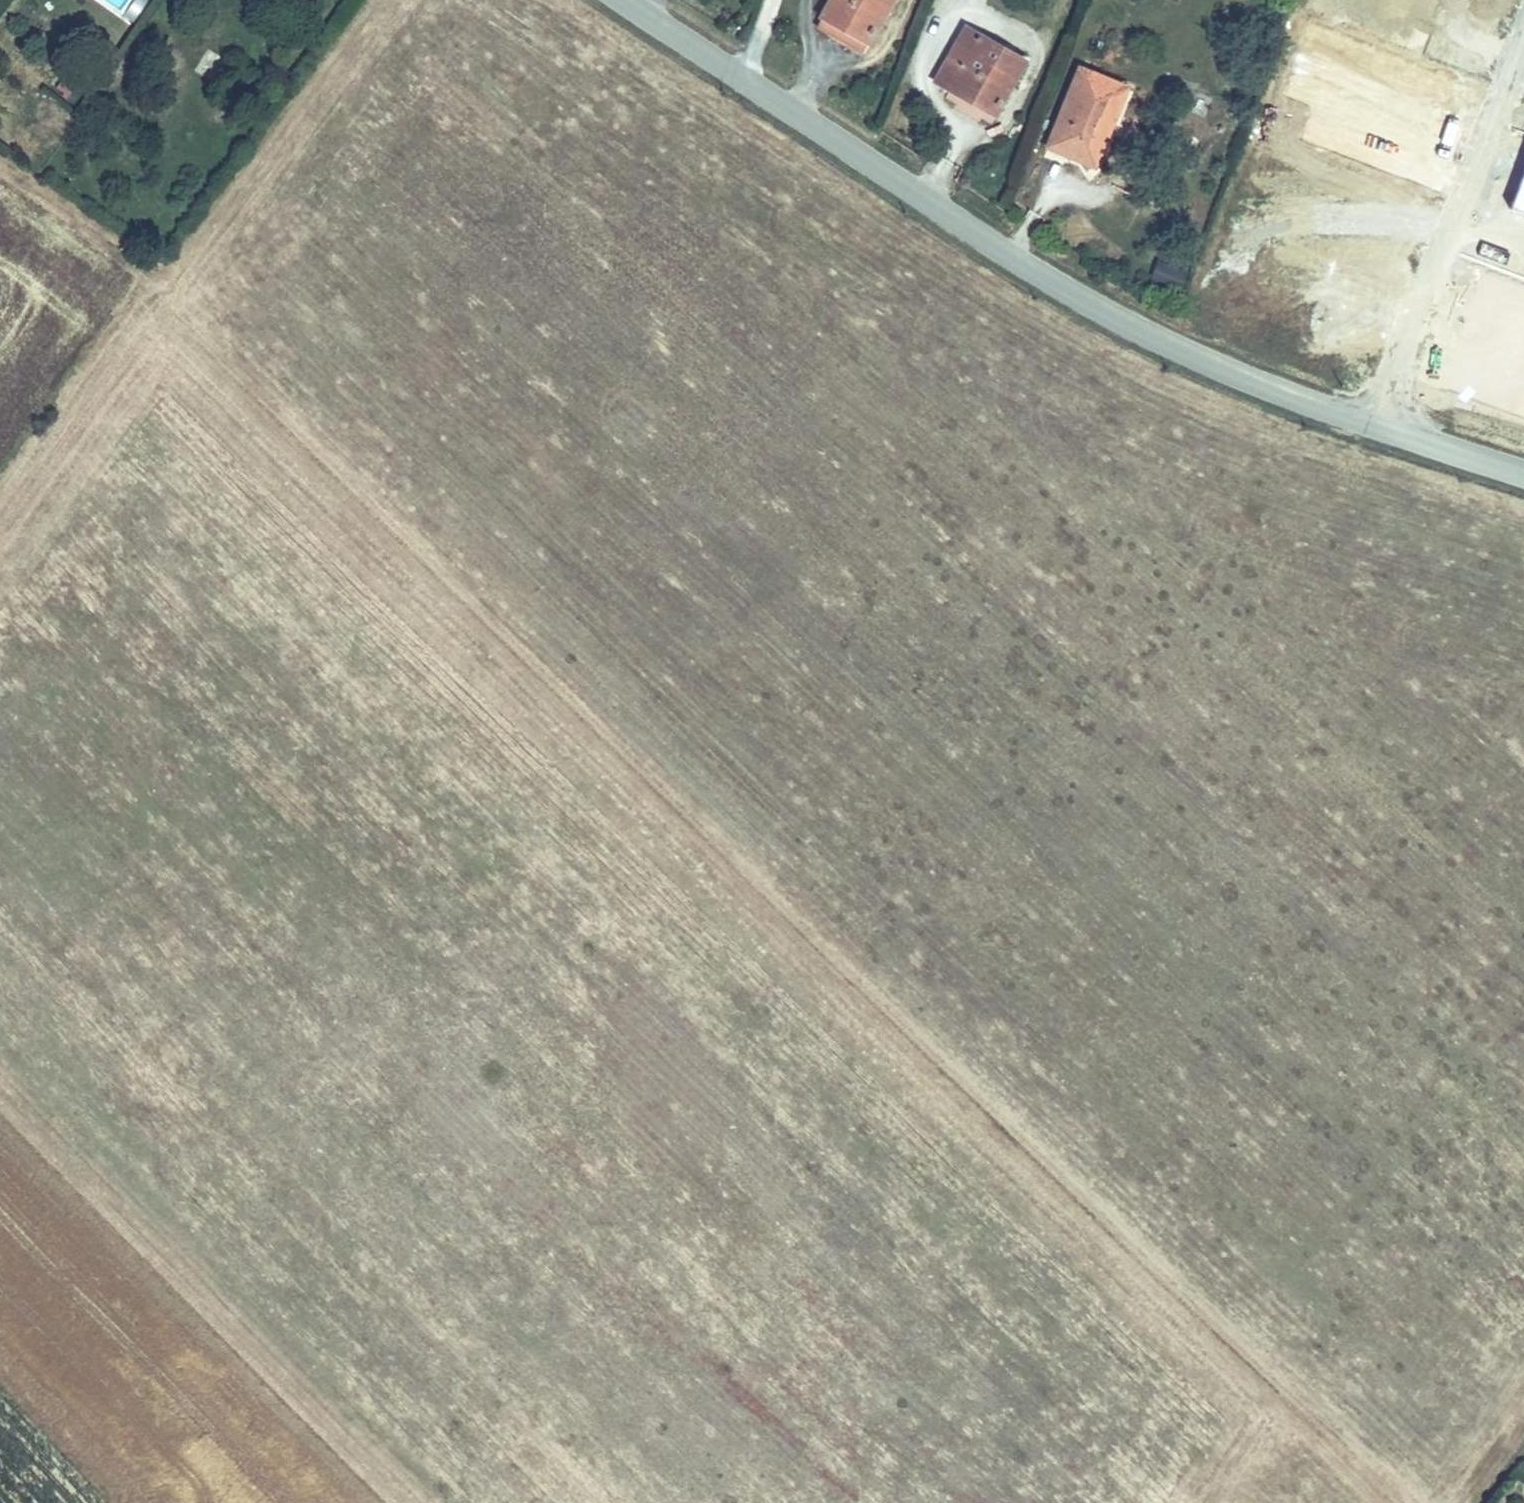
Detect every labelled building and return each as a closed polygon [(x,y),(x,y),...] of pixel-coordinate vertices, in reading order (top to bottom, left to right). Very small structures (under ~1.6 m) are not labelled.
[(818,27),(862,53),(894,0),(833,0),(818,27)] [(968,34),(936,88),(971,108),(980,93),(1003,107),(1026,68),(968,34)] [(1079,79),(1050,147),(1097,166),(1125,98),(1079,79)] [(980,93),(971,108),(994,122),(1003,107),(980,93)] [(1183,287),(1187,269),(1157,261),(1152,279),(1183,287)]
